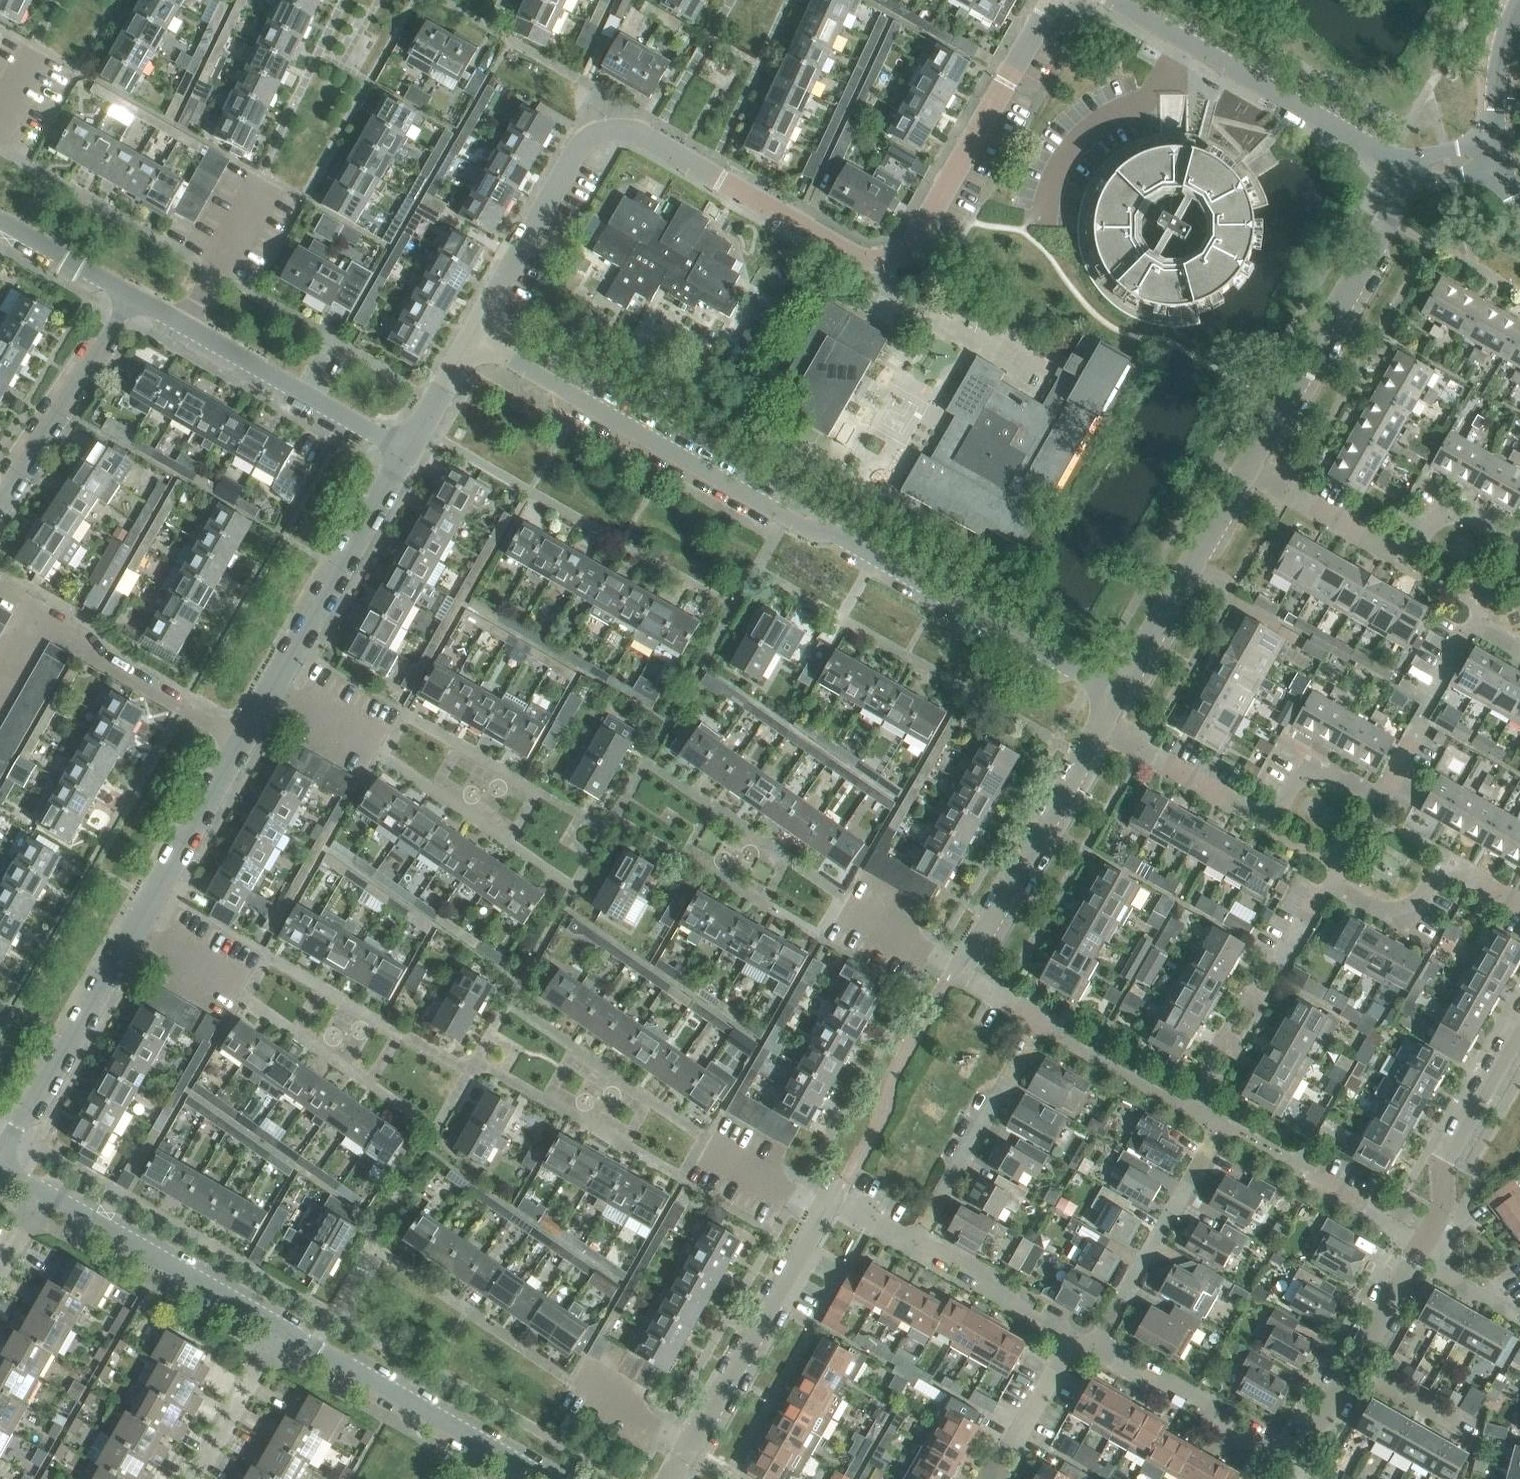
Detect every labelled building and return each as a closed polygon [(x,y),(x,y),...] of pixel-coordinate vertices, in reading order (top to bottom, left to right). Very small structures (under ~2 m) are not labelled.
[(20,24),(31,1),(30,0),(0,0),(0,15),(20,24)] [(135,11),(169,30),(176,17),(178,18),(183,11),(180,9),(181,8),(166,0),(141,0),(135,11)] [(181,8),(186,0),(166,0),(181,8)] [(234,6),(243,10),(248,0),(237,0),(234,6)] [(269,23),(301,38),(312,16),(280,0),(279,0),(273,14),(270,12),(266,20),(269,22),(269,23)] [(320,0),(280,0),(312,16),(320,0)] [(543,0),(526,0),(511,32),(544,47),(562,9),(543,0)] [(562,9),(566,0),(543,0),(562,9)] [(590,21),(598,25),(609,3),(602,0),(600,0),(590,21)] [(611,13),(605,25),(619,31),(624,19),(622,18),(630,0),(617,0),(611,13)] [(706,0),(663,0),(661,3),(693,22),(706,0)] [(842,24),(847,13),(854,16),(862,0),(814,0),(809,9),(842,24)] [(889,0),(870,0),(885,8),(889,0)] [(907,21),(911,12),(890,0),(889,0),(885,8),(907,21)] [(971,9),(976,0),(956,0),(971,9)] [(971,9),(1002,26),(1017,0),(976,0),(971,9)] [(209,24),(218,28),(228,5),(220,1),(209,24)] [(234,6),(223,29),(232,33),(243,10),(234,6)] [(659,24),(666,13),(659,9),(653,20),(659,24)] [(842,24),(809,9),(799,32),(832,47),(842,24)] [(135,11),(123,33),(156,52),(164,39),(166,40),(170,32),(168,31),(169,30),(135,11)] [(929,33),(933,25),(911,12),(907,21),(929,33)] [(683,23),(666,13),(659,24),(677,34),(683,23)] [(880,15),(870,37),(878,41),(888,19),(880,15)] [(586,50),(598,25),(590,21),(589,23),(586,21),(575,45),(586,50)] [(891,47),(902,25),(894,21),(883,44),(891,47)] [(430,75),(434,67),(452,36),(427,22),(410,53),(411,54),(407,62),(430,75)] [(301,38),(269,23),(262,37),(259,35),(255,43),(258,45),(290,61),(301,38)] [(199,47),(207,51),(218,28),(209,24),(199,47)] [(973,58),(973,57),(951,44),(955,37),(933,25),(929,33),(973,58)] [(213,51),(221,55),(232,33),(223,29),(213,51)] [(799,32),(788,55),(821,70),(832,47),(799,32)] [(123,33),(110,55),(141,72),(144,74),(151,61),(153,62),(158,55),(155,53),(156,52),(123,33)] [(454,33),(452,36),(434,67),(459,81),(479,46),(454,33)] [(951,44),(973,57),(980,46),(957,33),(955,37),(951,44)] [(621,34),(603,65),(601,69),(626,83),(628,79),(646,48),(621,34)] [(867,64),(878,41),(870,37),(859,60),(867,64)] [(873,66),(881,70),(891,47),(883,44),(873,66)] [(918,63),(926,67),(957,85),(970,63),(938,44),(931,58),(923,54),(918,63)] [(247,67),(247,68),(280,84),(290,61),(258,45),(251,59),(248,58),(244,66),(247,67)] [(188,69),(196,73),(207,51),(199,47),(188,69)] [(670,62),(646,48),(628,79),(652,93),(670,62)] [(202,74),(210,78),(221,55),(213,51),(202,74)] [(144,74),(141,72),(110,55),(98,77),(131,96),(144,74)] [(810,93),(821,70),(788,55),(777,78),(810,93)] [(857,87),(867,64),(859,60),(848,83),(857,87)] [(862,89),(870,93),(881,70),(873,66),(862,89)] [(957,85),(926,67),(913,89),(945,107),(957,85)] [(269,106),(280,84),(247,68),(240,83),(237,81),(233,89),(236,90),(236,91),(269,106)] [(177,92),(185,96),(196,73),(188,69),(177,92)] [(475,96),(487,76),(476,69),(472,76),(469,82),(464,90),(475,96)] [(191,97),(199,101),(210,78),(202,74),(191,97)] [(799,116),(810,93),(777,78),(767,101),(799,116)] [(846,110),(857,87),(848,83),(838,106),(846,110)] [(91,92),(112,104),(117,96),(95,84),(91,92)] [(403,99),(413,105),(421,90),(411,85),(403,99)] [(475,108),(483,113),(496,90),(487,86),(475,108)] [(870,93),(862,89),(851,114),(859,117),(870,93)] [(901,110),(933,128),(945,107),(913,89),(901,110)] [(421,90),(413,105),(424,111),(432,97),(421,90)] [(225,113),(258,129),(269,106),(236,91),(229,105),(226,104),(222,112),(225,113)] [(185,96),(177,92),(165,116),(173,120),(185,96)] [(421,129),(426,119),(417,114),(417,113),(386,95),(373,118),(405,136),(411,124),(421,129)] [(133,115),(134,116),(138,108),(117,96),(112,104),(122,110),(120,114),(130,120),(133,115)] [(199,101),(191,97),(184,110),(193,114),(199,101)] [(789,139),(799,116),(767,101),(756,123),(789,139)] [(508,126),(511,128),(542,146),(555,124),(523,106),(515,121),(512,119),(508,126)] [(838,106),(827,129),(835,133),(846,110),(838,106)] [(134,116),(156,128),(160,120),(138,108),(134,116)] [(475,108),(474,109),(462,130),(470,134),(483,113),(475,108)] [(901,110),(888,133),(920,151),(933,128),(901,110)] [(246,152),(258,129),(225,113),(218,128),(215,126),(211,134),(214,136),(214,137),(233,146),(230,152),(243,158),(246,152)] [(49,146),(79,163),(96,131),(67,115),(49,146)] [(405,136),(373,118),(360,139),(392,157),(405,136)] [(839,167),(849,148),(859,124),(849,118),(838,142),(825,168),(841,177),(830,196),(854,210),(872,179),(848,165),(845,170),(839,167)] [(156,128),(177,141),(182,133),(160,120),(156,128)] [(778,162),(789,139),(756,123),(745,147),(778,162)] [(498,150),(530,168),(542,146),(511,128),(503,142),(500,141),(496,148),(498,150)] [(454,134),(445,129),(433,152),(441,156),(454,134)] [(825,156),(835,133),(827,129),(816,152),(825,156)] [(470,134),(462,130),(450,151),(458,156),(470,134)] [(79,163),(100,175),(118,144),(96,131),(79,163)] [(1077,222),(1077,228),(1079,246),(1083,264),(1091,280),(1102,295),(1115,307),(1129,315),(1143,322),(1159,325),(1172,327),(1185,326),(1193,324),(1200,323),(1200,321),(1196,306),(1201,305),(1206,303),(1211,301),(1224,292),(1235,281),(1244,269),(1250,255),(1254,240),(1254,224),(1252,209),(1268,204),(1263,190),(1256,177),(1246,164),(1233,152),(1219,143),(1203,136),(1186,133),(1177,132),(1169,132),(1160,133),(1141,138),(1123,147),(1107,159),(1095,174),(1085,191),(1079,210),(1078,216),(1077,222)] [(205,146),(182,133),(177,141),(201,154),(205,146)] [(392,157),(360,139),(348,161),(380,179),(392,157)] [(911,168),(917,157),(892,143),(886,154),(911,168)] [(100,175),(122,187),(140,156),(118,144),(100,175)] [(477,167),(486,172),(517,190),(530,168),(498,150),(490,145),(477,167)] [(209,147),(203,158),(224,170),(230,160),(209,147)] [(458,156),(450,151),(438,173),(446,178),(458,156)] [(816,152),(816,153),(813,151),(802,175),(813,180),(825,156),(816,152)] [(420,173),(428,178),(441,156),(433,152),(420,173)] [(122,187),(144,200),(162,168),(140,156),(122,187)] [(218,181),(224,170),(203,158),(197,168),(218,181)] [(348,161),(336,183),(367,201),(380,179),(348,161)] [(168,219),(172,211),(179,200),(185,190),(188,184),(184,182),(184,181),(162,168),(144,200),(142,204),(168,219)] [(212,191),(218,181),(197,168),(191,179),(212,191)] [(470,192),(474,193),(473,193),(505,211),(517,190),(486,172),(477,186),(474,185),(470,192)] [(408,195),(416,200),(428,178),(420,173),(408,195)] [(421,202),(442,215),(447,205),(434,197),(446,178),(438,173),(421,202)] [(206,202),(212,191),(191,179),(188,184),(185,190),(206,202)] [(896,193),(872,179),(854,210),(878,224),(896,193)] [(355,223),(367,201),(336,183),(323,205),(355,223)] [(185,190),(179,200),(200,212),(206,202),(185,190)] [(624,196),(592,252),(621,269),(604,297),(626,310),(635,294),(650,302),(663,279),(671,284),(666,294),(694,310),(699,301),(730,318),(741,298),(730,292),(740,275),(732,270),(737,261),(727,255),(732,246),(704,230),(709,221),(682,205),(670,225),(661,220),(662,218),(654,214),(659,203),(639,192),(633,202),(624,196)] [(473,193),(465,208),(462,206),(458,213),(461,215),(461,216),(492,234),(505,211),(473,193)] [(395,217),(403,221),(416,200),(408,195),(395,217)] [(200,212),(179,200),(172,211),(194,223),(200,212)] [(404,232),(412,236),(422,218),(435,226),(442,215),(421,202),(404,232)] [(320,210),(314,222),(338,236),(345,225),(320,210)] [(403,221),(395,217),(382,240),(390,245),(403,221)] [(453,229),(444,244),(441,243),(437,250),(440,252),(471,270),(484,247),(453,229)] [(412,236),(404,232),(392,253),(400,258),(412,236)] [(287,255),(293,258),(281,279),(306,293),(324,261),(299,247),(296,253),(290,249),(287,255)] [(424,272),(427,274),(458,292),(471,270),(440,252),(432,266),(428,264),(424,272)] [(400,258),(392,253),(379,275),(387,280),(400,258)] [(324,261),(306,293),(331,307),(342,286),(349,290),(352,285),(345,281),(348,275),(324,261)] [(427,274),(419,288),(416,286),(411,294),(415,296),(446,313),(458,292),(427,274)] [(387,280),(379,275),(367,297),(375,302),(387,280)] [(1441,277),(1421,312),(1443,324),(1462,289),(1441,277)] [(1443,324),(1463,336),(1483,301),(1462,289),(1443,324)] [(22,294),(10,316),(39,333),(51,311),(37,303),(22,294)] [(399,316),(402,317),(433,335),(446,313),(415,296),(407,310),(404,308),(399,316)] [(375,302),(367,297),(353,321),(365,327),(378,304),(374,302),(375,302)] [(37,303),(51,311),(54,307),(40,299),(37,303)] [(1503,312),(1483,301),(1463,336),(1483,347),(1503,312)] [(784,412),(828,437),(870,364),(873,366),(889,337),(828,302),(788,373),(802,382),(784,412)] [(1504,359),(1519,330),(1519,322),(1503,312),(1483,347),(1504,359)] [(39,333),(10,316),(0,333),(0,338),(27,354),(39,333)] [(394,331),(391,329),(386,338),(405,349),(400,358),(416,367),(421,358),(433,335),(402,317),(394,331)] [(1429,334),(1435,337),(1440,328),(1434,325),(1429,334)] [(1440,328),(1435,337),(1442,341),(1447,332),(1440,328)] [(1519,368),(1519,330),(1504,359),(1519,368)] [(986,528),(1021,548),(1038,519),(1030,514),(1044,490),(1054,495),(1130,363),(1084,336),(1043,407),(1000,382),(1006,373),(977,356),(946,411),(955,416),(931,459),(922,454),(901,489),(982,536),(986,528)] [(27,354),(0,338),(0,366),(15,375),(27,354)] [(1469,357),(1476,361),(1481,351),(1474,348),(1469,357)] [(1434,371),(1399,351),(1387,372),(1422,392),(1434,371)] [(1481,351),(1476,361),(1482,364),(1488,355),(1481,351)] [(147,366),(146,367),(139,363),(124,391),(131,395),(142,401),(137,410),(147,416),(152,407),(169,378),(147,366)] [(3,395),(15,375),(0,366),(0,393),(3,395)] [(1516,384),(1519,377),(1519,374),(1515,371),(1510,380),(1516,384)] [(1422,392),(1387,372),(1375,393),(1410,413),(1422,392)] [(169,378),(152,407),(173,419),(189,390),(169,378)] [(1435,400),(1439,394),(1430,388),(1426,395),(1435,400)] [(189,390),(173,419),(193,431),(210,402),(189,390)] [(1410,413),(1375,393),(1364,413),(1399,433),(1410,413)] [(1432,406),(1435,400),(1426,395),(1422,401),(1432,406)] [(214,443),(231,414),(210,402),(193,431),(206,438),(201,447),(209,452),(214,443)] [(1364,413),(1352,433),(1387,453),(1399,433),(1364,413)] [(235,455),(252,425),(231,414),(214,443),(235,455)] [(1467,436),(1473,439),(1479,430),(1485,419),(1478,415),(1472,426),(1467,436)] [(101,430),(129,446),(134,438),(137,434),(108,417),(101,430)] [(252,425),(235,455),(256,466),(272,437),(252,425)] [(1406,429),(1403,435),(1412,441),(1416,435),(1406,429)] [(1485,434),(1479,430),(1473,439),(1480,443),(1485,434)] [(1430,466),(1451,478),(1471,443),(1450,431),(1430,466)] [(1375,474),(1387,453),(1352,433),(1341,454),(1375,474)] [(1409,447),(1412,441),(1403,435),(1399,442),(1409,447)] [(272,437),(256,466),(276,478),(274,482),(283,486),(292,471),(284,466),(294,449),(272,437)] [(129,446),(151,458),(155,450),(134,438),(129,446)] [(112,450),(96,439),(83,460),(111,478),(121,485),(134,465),(124,459),(124,458),(112,450)] [(1471,443),(1451,478),(1472,490),(1491,455),(1471,443)] [(112,450),(124,458),(128,452),(115,445),(112,450)] [(1418,455),(1427,461),(1431,454),(1422,448),(1418,455)] [(1508,459),(1514,463),(1519,453),(1513,449),(1508,459)] [(151,458),(171,470),(176,462),(155,450),(151,458)] [(1363,495),(1375,474),(1341,454),(1329,475),(1363,495)] [(1472,490),(1492,501),(1512,467),(1491,455),(1472,490)] [(111,478),(83,460),(70,480),(97,498),(111,478)] [(171,470),(192,481),(196,473),(176,462),(171,470)] [(450,466),(432,500),(463,518),(472,503),(480,508),(491,489),(450,466)] [(1512,467),(1492,501),(1513,513),(1519,501),(1519,471),(1512,467)] [(1389,481),(1393,475),(1383,470),(1380,476),(1389,481)] [(167,486),(172,477),(164,473),(147,503),(155,507),(168,486),(167,486)] [(192,481),(213,493),(217,485),(196,473),(192,481)] [(1385,488),(1389,481),(1380,476),(1376,483),(1385,488)] [(70,480),(56,500),(84,518),(97,498),(70,480)] [(165,502),(173,507),(186,485),(178,480),(165,502)] [(213,493),(233,505),(238,497),(217,485),(213,493)] [(233,505),(255,517),(260,510),(238,497),(233,505)] [(307,501),(310,514),(322,512),(319,498),(307,501)] [(56,500),(43,520),(71,538),(84,518),(56,500)] [(463,518),(432,500),(419,521),(442,534),(451,540),(463,518)] [(173,507),(165,502),(153,524),(161,529),(173,507)] [(144,528),(155,507),(147,503),(135,523),(144,528)] [(1398,507),(1391,503),(1388,508),(1395,512),(1398,507)] [(221,504),(208,526),(239,544),(252,522),(221,504)] [(492,534),(500,538),(512,516),(504,512),(492,534)] [(71,538),(43,520),(39,517),(26,537),(30,539),(58,558),(69,565),(82,546),(71,538)] [(451,540),(442,534),(419,521),(407,543),(439,561),(451,540)] [(499,551),(507,555),(529,567),(547,536),(525,524),(524,525),(516,521),(499,551)] [(123,544),(132,549),(144,528),(135,523),(123,544)] [(140,546),(148,551),(161,529),(153,524),(140,546)] [(227,566),(239,544),(208,526),(195,548),(227,566)] [(118,527),(113,536),(122,541),(128,532),(118,527)] [(1283,539),(1272,533),(1266,544),(1272,547),(1280,545),(1283,539)] [(479,556),(487,560),(500,538),(492,534),(479,556)] [(1314,545),(1295,534),(1273,573),(1292,584),(1314,545)] [(550,580),(568,549),(547,536),(529,567),(550,580)] [(44,579),(58,558),(30,539),(16,560),(36,573),(44,578),(44,579)] [(407,543),(394,565),(426,583),(439,561),(407,543)] [(112,565),(120,570),(132,549),(123,544),(112,565)] [(1333,556),(1314,545),(1292,584),(1311,595),(1333,556)] [(128,568),(136,573),(148,551),(140,546),(128,568)] [(227,566),(195,548),(183,570),(214,588),(227,566)] [(568,549),(550,580),(572,592),(590,561),(568,549)] [(467,578),(475,582),(487,560),(479,556),(467,578)] [(1311,595),(1330,605),(1352,566),(1333,556),(1311,595)] [(590,561),(572,592),(594,605),(612,574),(590,561)] [(108,590),(120,570),(112,565),(108,563),(96,583),(108,590)] [(394,565),(382,587),(414,605),(421,592),(430,597),(435,588),(426,583),(394,565)] [(201,610),(214,588),(183,570),(175,566),(163,588),(170,592),(201,610)] [(1371,577),(1352,566),(1330,605),(1348,616),(1371,577)] [(136,573),(128,568),(115,590),(123,594),(136,573)] [(38,586),(44,578),(36,573),(31,582),(38,586)] [(594,605),(589,614),(611,626),(634,586),(612,574),(594,605)] [(1348,616),(1367,627),(1389,588),(1371,577),(1348,616)] [(462,604),(475,582),(467,578),(455,600),(462,604)] [(96,583),(83,605),(96,612),(108,590),(96,583)] [(634,586),(611,626),(632,639),(655,598),(634,586)] [(414,605),(382,587),(369,609),(401,627),(414,605)] [(1408,598),(1389,588),(1367,627),(1386,637),(1408,598)] [(123,594),(115,590),(101,615),(113,622),(128,597),(123,594)] [(189,632),(201,610),(170,592),(157,614),(189,632)] [(1274,615),(1280,605),(1260,593),(1254,603),(1274,615)] [(498,621),(502,613),(473,597),(469,604),(498,621)] [(655,598),(632,639),(654,651),(659,642),(677,611),(655,598)] [(1408,598),(1386,637),(1406,648),(1428,610),(1408,598)] [(462,604),(455,600),(442,621),(450,626),(462,604)] [(1280,605),(1274,615),(1293,626),(1297,618),(1288,613),(1279,608),(1280,605)] [(6,625),(12,614),(0,608),(0,621),(6,625)] [(369,609),(357,631),(389,649),(401,627),(369,609)] [(763,609),(748,637),(776,653),(791,625),(763,609)] [(461,618),(474,625),(485,631),(490,623),(466,610),(461,618)] [(677,611),(659,642),(682,655),(700,624),(677,611)] [(502,613),(498,621),(520,634),(524,626),(502,613)] [(176,655),(189,632),(157,614),(144,637),(176,655)] [(1236,637),(1275,659),(1286,640),(1247,618),(1236,637)] [(1297,618),(1293,626),(1302,631),(1307,624),(1297,618)] [(450,626),(442,621),(430,643),(437,648),(450,626)] [(490,623),(485,631),(507,644),(511,636),(490,623)] [(524,626),(520,634),(541,646),(546,638),(524,626)] [(1310,641),(1328,651),(1335,639),(1316,629),(1312,637),(1310,641)] [(389,649),(357,631),(344,653),(386,677),(399,655),(389,649)] [(528,656),(533,648),(511,636),(507,644),(528,656)] [(760,680),(776,653),(748,637),(732,665),(760,680)] [(1236,637),(1225,656),(1264,678),(1275,659),(1236,637)] [(1413,645),(1419,649),(1423,641),(1417,637),(1413,645)] [(563,659),(568,651),(546,638),(541,646),(563,659)] [(1322,661),(1328,651),(1310,641),(1307,639),(1301,650),(1322,661)] [(1354,650),(1335,639),(1328,651),(1347,662),(1349,658),(1354,650)] [(804,669),(815,675),(831,648),(820,642),(804,669)] [(43,653),(64,665),(70,654),(49,643),(43,653)] [(425,669),(437,648),(430,643),(417,665),(425,669)] [(533,648),(528,656),(550,668),(554,660),(533,648)] [(1453,687),(1472,698),(1494,659),(1475,648),(1453,687)] [(1358,664),(1363,656),(1354,650),(1349,658),(1358,664)] [(568,651),(563,659),(585,671),(589,663),(568,651)] [(819,682),(841,695),(859,663),(837,651),(819,682)] [(37,664),(58,675),(64,665),(43,653),(37,664)] [(418,696),(441,709),(459,677),(446,670),(451,661),(442,656),(418,696)] [(1274,683),(1264,678),(1225,656),(1214,675),(1253,697),(1260,686),(1270,691),(1274,683)] [(1389,681),(1395,670),(1374,658),(1368,669),(1389,681)] [(1472,698),(1491,708),(1513,670),(1494,659),(1472,698)] [(550,668),(572,681),(576,673),(554,660),(550,668)] [(425,669),(417,665),(414,663),(401,686),(411,692),(425,669)] [(589,663),(585,671),(607,684),(611,676),(589,663)] [(881,676),(859,663),(841,695),(863,707),(881,676)] [(31,674),(52,686),(58,675),(37,664),(31,674)] [(65,695),(78,673),(70,668),(57,690),(65,695)] [(815,675),(804,669),(797,680),(809,687),(815,675)] [(1510,719),(1519,701),(1519,674),(1513,670),(1491,708),(1510,719)] [(1312,680),(1304,676),(1297,672),(1288,687),(1291,689),(1289,692),(1301,699),(1303,696),(1306,690),(1312,680)] [(25,684),(46,696),(52,686),(31,674),(25,684)] [(1214,675),(1204,694),(1243,716),(1253,697),(1214,675)] [(611,676),(607,684),(628,696),(633,688),(611,676)] [(903,688),(881,676),(863,707),(885,720),(903,688)] [(480,689),(459,677),(441,709),(462,721),(480,689)] [(19,695),(40,707),(46,696),(25,684),(19,695)] [(1329,696),(1336,699),(1341,690),(1334,686),(1329,696)] [(633,688),(628,696),(651,709),(656,702),(633,688)] [(885,720),(907,732),(925,701),(903,688),(885,720)] [(462,721),(484,734),(502,702),(480,689),(462,721)] [(57,690),(45,712),(53,717),(65,695),(57,690)] [(1341,690),(1336,699),(1342,703),(1348,694),(1341,690)] [(1312,691),(1292,726),(1313,738),(1333,703),(1312,691)] [(113,693),(100,715),(132,733),(145,711),(113,693)] [(484,734),(505,746),(524,714),(529,705),(507,693),(502,702),(484,734)] [(1190,710),(1193,712),(1232,735),(1243,716),(1204,694),(1202,697),(1198,695),(1190,710)] [(14,705),(35,717),(40,707),(19,695),(14,705)] [(925,701),(907,732),(930,745),(947,713),(925,701)] [(1510,719),(1519,725),(1519,701),(1510,719)] [(1333,703),(1313,738),(1334,750),(1354,715),(1333,703)] [(1282,713),(1290,718),(1296,709),(1287,704),(1282,713)] [(8,716),(29,728),(35,717),(14,705),(8,716)] [(1370,719),(1376,723),(1382,713),(1375,709),(1370,719)] [(32,734),(40,739),(53,717),(45,712),(32,734)] [(1182,732),(1221,754),(1232,735),(1193,712),(1182,732)] [(1277,723),(1285,727),(1290,718),(1282,713),(1277,723)] [(1382,713),(1376,723),(1383,726),(1388,717),(1382,713)] [(546,727),(524,714),(505,746),(527,759),(546,727)] [(119,755),(132,733),(100,715),(88,737),(119,755)] [(1354,715),(1334,750),(1354,761),(1374,726),(1354,715)] [(2,726),(23,738),(29,728),(8,716),(2,726)] [(791,730),(770,716),(765,724),(785,738),(791,730)] [(951,717),(939,739),(947,744),(959,722),(951,717)] [(1437,725),(1452,733),(1457,725),(1442,717),(1437,725)] [(1457,725),(1452,733),(1467,742),(1473,730),(1458,722),(1457,725)] [(566,729),(555,723),(548,734),(559,741),(566,729)] [(680,756),(702,771),(720,743),(725,737),(703,723),(699,729),(680,756)] [(23,738),(2,726),(0,729),(0,739),(17,748),(23,738)] [(1354,761),(1375,773),(1395,738),(1374,726),(1354,761)] [(631,744),(602,728),(587,756),(615,772),(631,744)] [(1442,747),(1447,737),(1437,732),(1432,741),(1442,747)] [(815,740),(836,754),(841,747),(820,733),(815,740)] [(1480,749),(1489,755),(1494,747),(1496,743),(1477,733),(1471,744),(1480,749)] [(40,739),(32,734),(20,756),(28,760),(40,739)] [(559,741),(548,734),(542,744),(553,751),(559,741)] [(88,737),(75,759),(107,777),(119,755),(88,737)] [(1020,756),(988,738),(975,760),(1003,776),(1007,778),(1020,756)] [(11,759),(17,748),(0,739),(0,753),(11,759)] [(939,739),(926,761),(934,766),(947,744),(939,739)] [(1261,751),(1269,755),(1274,746),(1266,742),(1261,751)] [(282,764),(292,770),(305,748),(294,743),(282,764)] [(741,758),(720,743),(702,771),(722,785),(741,758)] [(832,759),(811,745),(806,752),(827,767),(832,759)] [(861,761),(841,747),(836,754),(856,769),(861,761)] [(1503,752),(1494,747),(1489,755),(1499,760),(1503,752)] [(292,770),(302,775),(314,754),(305,748),(292,770)] [(1255,760),(1263,765),(1269,755),(1261,751),(1255,760)] [(11,759),(0,753),(0,768),(4,770),(11,759)] [(314,754),(302,775),(311,780),(324,759),(314,754)] [(28,760),(20,756),(7,778),(15,782),(25,787),(31,776),(22,772),(28,760)] [(600,800),(615,772),(587,756),(571,784),(600,800)] [(741,758),(722,785),(743,799),(762,772),(741,758)] [(94,798),(107,777),(75,759),(63,780),(94,798)] [(311,780),(313,781),(321,786),(333,765),(324,759),(311,780)] [(848,781),(853,774),(832,759),(827,767),(848,781)] [(1007,778),(1003,776),(975,760),(962,782),(994,800),(1007,778)] [(856,769),(877,783),(882,776),(861,761),(856,769)] [(926,761),(914,783),(922,788),(934,766),(926,761)] [(1242,771),(1256,779),(1261,769),(1247,761),(1242,771)] [(281,763),(269,785),(301,803),(313,781),(311,780),(302,775),(292,770),(282,764),(281,763)] [(333,765),(321,786),(331,791),(343,770),(333,765)] [(343,770),(331,791),(340,797),(352,776),(343,770)] [(1420,810),(1441,822),(1460,787),(1433,771),(1428,780),(1435,784),(1420,810)] [(762,772),(743,799),(764,814),(783,786),(762,772)] [(1488,773),(1477,792),(1483,795),(1489,786),(1494,777),(1488,773)] [(873,788),(853,774),(848,781),(868,795),(873,788)] [(340,797),(342,798),(350,803),(362,781),(352,776),(340,797)] [(882,776),(877,783),(898,798),(903,790),(882,776)] [(7,778),(0,791),(0,804),(2,805),(15,782),(7,778)] [(63,780),(50,802),(82,820),(94,798),(63,780)] [(358,809),(379,824),(400,794),(379,780),(358,809)] [(950,804),(982,822),(994,800),(962,782),(950,804)] [(914,783),(901,805),(909,809),(922,788),(914,783)] [(301,803),(269,785),(256,807),(288,825),(301,803)] [(783,786),(764,814),(785,828),(803,801),(783,786)] [(1496,790),(1489,786),(1483,795),(1490,799),(1496,790)] [(1460,787),(1441,822),(1461,834),(1481,799),(1460,787)] [(896,803),(873,788),(868,795),(891,811),(896,803)] [(1149,837),(1151,833),(1168,803),(1148,791),(1128,826),(1149,837)] [(420,809),(400,794),(379,824),(400,838),(420,809)] [(337,825),(350,803),(342,798),(329,820),(337,825)] [(1481,799),(1461,834),(1481,845),(1501,811),(1481,799)] [(824,815),(803,801),(785,828),(805,842),(824,815)] [(69,843),(82,820),(50,802),(37,824),(69,843)] [(1168,803),(1151,833),(1149,837),(1167,848),(1169,844),(1187,813),(1168,803)] [(970,844),(982,822),(950,804),(938,826),(970,844)] [(897,831),(909,809),(901,805),(889,827),(897,831)] [(275,847),(288,825),(256,807),(244,829),(275,847)] [(441,823),(420,809),(400,838),(420,853),(441,823)] [(1502,857),(1519,825),(1519,821),(1501,811),(1481,845),(1502,857)] [(1188,854),(1205,824),(1187,813),(1169,844),(1188,854)] [(805,842),(826,856),(845,829),(824,815),(805,842)] [(325,846),(337,825),(329,820),(317,842),(325,846)] [(1205,824),(1188,854),(1206,865),(1224,834),(1225,832),(1207,821),(1205,824)] [(461,837),(441,823),(420,853),(441,867),(461,837)] [(1502,857),(1519,867),(1519,825),(1502,857)] [(938,826),(925,848),(957,866),(970,844),(938,826)] [(889,845),(897,831),(889,827),(877,849),(887,855),(892,847),(889,845)] [(263,869),(275,847),(244,829),(231,851),(263,869)] [(866,844),(845,829),(826,856),(847,871),(866,844)] [(1224,834),(1206,865),(1225,875),(1242,845),(1224,834)] [(461,837),(441,867),(461,881),(482,852),(461,837)] [(30,839),(17,861),(48,879),(61,856),(30,839)] [(330,849),(352,864),(357,856),(334,841),(330,849)] [(312,868),(325,846),(317,842),(304,864),(312,868)] [(1225,875),(1243,886),(1261,855),(1242,845),(1225,875)] [(929,879),(940,885),(945,888),(957,866),(925,848),(913,869),(919,873),(929,879)] [(887,855),(877,849),(865,870),(875,876),(887,855)] [(609,878),(638,895),(644,899),(645,899),(649,892),(649,889),(643,886),(654,868),(634,856),(634,855),(626,850),(609,878)] [(250,891),(263,869),(231,851),(219,873),(250,891)] [(482,852),(461,881),(482,896),(503,866),(482,852)] [(344,877),(349,869),(327,854),(322,862),(344,877)] [(1129,870),(1136,858),(1130,854),(1123,867),(1129,870)] [(898,861),(887,855),(875,876),(886,882),(898,861)] [(1241,890),(1261,902),(1281,867),(1261,855),(1243,886),(1241,890)] [(357,856),(352,864),(372,878),(377,870),(357,856)] [(1142,861),(1136,858),(1129,870),(1135,874),(1142,861)] [(48,879),(17,861),(4,883),(35,901),(48,879)] [(886,882),(897,888),(908,867),(898,861),(886,882)] [(299,890),(312,868),(304,864),(291,885),(299,890)] [(503,866),(482,896),(503,910),(523,880),(503,866)] [(1106,866),(1094,885),(1130,906),(1141,886),(1106,866)] [(897,888),(907,894),(919,873),(913,869),(908,867),(897,888)] [(370,883),(349,869),(344,877),(365,891),(370,883)] [(372,878),(393,892),(398,885),(377,870),(372,878)] [(237,914),(250,891),(219,873),(206,895),(237,914)] [(907,894),(917,900),(929,879),(919,873),(907,894)] [(1167,891),(1174,879),(1168,876),(1161,888),(1167,891)] [(593,906),(602,911),(622,923),(625,917),(632,921),(644,899),(638,895),(609,878),(593,906)] [(929,879),(917,900),(928,906),(940,885),(929,879)] [(1180,883),(1174,879),(1167,891),(1173,895),(1180,883)] [(523,880),(503,910),(524,925),(544,895),(523,880)] [(35,901),(4,883),(0,891),(0,909),(23,923),(35,901)] [(390,897),(370,883),(365,891),(385,905),(390,897)] [(275,905),(285,911),(287,912),(299,890),(291,885),(279,907),(276,905),(275,905)] [(398,885),(393,892),(413,906),(419,899),(398,885)] [(1130,906),(1094,885),(1084,904),(1119,924),(1123,926),(1133,907),(1130,906)] [(675,895),(666,912),(677,918),(692,890),(687,887),(681,898),(675,895)] [(698,946),(703,937),(718,911),(721,906),(698,893),(680,925),(692,931),(687,940),(698,946)] [(385,905),(394,911),(406,919),(411,912),(390,897),(385,905)] [(1204,913),(1211,901),(1205,897),(1198,909),(1204,913)] [(434,921),(439,913),(419,899),(413,906),(434,921)] [(1204,913),(1223,923),(1229,911),(1211,901),(1204,913)] [(1084,904),(1080,911),(1073,923),(1104,940),(1109,943),(1119,924),(1084,904)] [(287,912),(285,911),(275,905),(262,928),(274,934),(287,912)] [(279,937),(302,950),(320,919),(297,906),(279,937)] [(721,906),(718,911),(703,937),(725,950),(742,918),(721,906)] [(23,923),(0,909),(0,938),(11,944),(23,923)] [(1153,911),(1150,917),(1162,924),(1166,918),(1153,911)] [(1229,911),(1223,923),(1248,937),(1255,925),(1229,911)] [(411,912),(406,919),(427,934),(432,926),(411,912)] [(671,928),(677,918),(666,912),(660,922),(671,928)] [(439,913),(434,921),(455,935),(460,928),(439,913)] [(1329,920),(1318,939),(1328,945),(1328,946),(1347,957),(1364,926),(1345,915),(1339,926),(1329,920)] [(1146,923),(1158,930),(1162,924),(1150,917),(1146,923)] [(764,931),(742,918),(725,950),(747,962),(764,931)] [(302,950),(323,962),(341,931),(320,919),(302,950)] [(348,919),(341,931),(323,962),(345,975),(363,944),(351,937),(358,925),(348,919)] [(1170,920),(1166,927),(1178,934),(1182,928),(1170,920)] [(1104,940),(1073,923),(1062,942),(1093,959),(1104,940)] [(1449,923),(1446,929),(1458,936),(1462,930),(1449,923)] [(1384,937),(1364,926),(1347,957),(1366,968),(1384,937)] [(1178,934),(1166,927),(1162,933),(1175,940),(1178,934)] [(460,928),(455,935),(475,949),(480,942),(460,928)] [(584,936),(606,951),(611,944),(589,928),(584,936)] [(1214,928),(1203,947),(1234,965),(1245,945),(1214,928)] [(1458,936),(1446,929),(1442,936),(1455,943),(1458,936)] [(786,943),(764,931),(747,962),(768,975),(786,943)] [(1495,931),(1483,950),(1514,968),(1519,957),(1519,946),(1495,931)] [(367,936),(363,944),(345,975),(366,987),(385,956),(389,948),(367,936)] [(1131,956),(1141,962),(1153,943),(1143,937),(1131,956)] [(1366,968),(1385,979),(1403,948),(1384,937),(1366,968)] [(11,944),(0,938),(0,963),(11,944)] [(480,942),(475,949),(497,964),(502,956),(480,942)] [(1082,978),(1093,959),(1062,942),(1052,960),(1082,978)] [(786,943),(768,975),(781,982),(774,993),(785,999),(809,956),(786,943)] [(632,958),(611,944),(606,951),(626,965),(632,958)] [(1203,947),(1192,965),(1223,983),(1234,965),(1203,947)] [(1422,959),(1403,948),(1385,979),(1404,989),(1422,959)] [(1514,968),(1483,950),(1473,969),(1503,987),(1514,968)] [(407,969),(385,956),(366,987),(389,1000),(407,969)] [(1121,974),(1131,980),(1141,962),(1131,956),(1121,974)] [(626,965),(647,980),(652,972),(632,958),(626,965)] [(655,967),(677,982),(682,974),(681,973),(684,969),(668,958),(665,962),(660,959),(655,967)] [(1148,958),(1145,964),(1157,971),(1161,965),(1148,958)] [(814,959),(801,982),(808,986),(812,988),(825,965),(814,959)] [(1071,997),(1082,978),(1052,960),(1040,980),(1071,997)] [(1428,961),(1424,967),(1437,974),(1440,968),(1428,961)] [(849,981),(837,1002),(869,1020),(882,998),(869,991),(877,978),(848,962),(840,976),(849,981)] [(1223,983),(1192,965),(1188,963),(1178,982),(1212,1002),(1223,983)] [(1148,987),(1157,971),(1145,964),(1135,980),(1148,987)] [(410,976),(421,982),(427,971),(416,965),(410,976)] [(549,987),(542,998),(563,1012),(582,985),(555,966),(543,983),(549,987)] [(1424,967),(1421,973),(1414,985),(1422,989),(1429,978),(1433,980),(1437,974),(1424,967)] [(1457,985),(1462,988),(1492,1005),(1503,987),(1473,969),(1468,967),(1457,985)] [(464,970),(448,998),(474,1013),(477,1014),(492,987),(464,970)] [(673,986),(652,972),(647,980),(668,994),(673,986)] [(703,989),(682,974),(677,982),(697,996),(703,989)] [(421,982),(410,976),(404,987),(415,993),(421,982)] [(1302,988),(1323,1000),(1329,990),(1308,978),(1302,988)] [(796,1007),(808,986),(801,982),(789,1003),(796,1007)] [(1212,1002),(1178,982),(1167,1000),(1202,1020),(1205,1022),(1216,1004),(1212,1002)] [(167,991),(158,985),(146,1007),(155,1012),(167,991)] [(584,1027),(603,999),(582,985),(563,1012),(584,1027)] [(694,1001),(673,986),(668,994),(688,1008),(694,1001)] [(1110,986),(1107,992),(1119,999),(1123,993),(1110,986)] [(1330,988),(1329,990),(1323,1000),(1342,1011),(1345,1004),(1349,998),(1342,995),(1330,988)] [(1482,1024),(1492,1005),(1462,988),(1451,1007),(1482,1024)] [(723,1003),(703,989),(697,996),(718,1010),(723,1003)] [(155,1012),(165,1017),(177,997),(167,991),(155,1012)] [(1119,999),(1107,992),(1103,998),(1116,1005),(1119,999)] [(1127,995),(1123,1001),(1136,1009),(1139,1002),(1127,995)] [(165,1017),(175,1023),(187,1002),(177,997),(165,1017)] [(477,1014),(474,1013),(448,998),(432,1025),(461,1041),(477,1014)] [(1403,1004),(1415,1011),(1419,1006),(1406,998),(1403,1004)] [(603,999),(584,1027),(605,1041),(624,1013),(603,999)] [(1202,1020),(1167,1000),(1156,1019),(1191,1039),(1202,1020)] [(1327,1017),(1297,1000),(1286,1019),(1317,1036),(1328,1043),(1340,1021),(1329,1015),(1327,1017)] [(688,1008),(709,1022),(714,1015),(694,1001),(688,1008)] [(1132,1015),(1136,1009),(1123,1001),(1120,1007),(1132,1015)] [(175,1023),(177,1024),(185,1028),(197,1008),(187,1002),(175,1023)] [(869,1020),(837,1002),(825,1024),(856,1042),(869,1020)] [(718,1010),(739,1025),(744,1017),(723,1003),(718,1010)] [(789,1003),(776,1025),(783,1029),(796,1007),(789,1003)] [(1342,1011),(1339,1015),(1346,1018),(1358,1025),(1362,1019),(1364,1015),(1345,1004),(1342,1011)] [(1412,1018),(1415,1011),(1403,1004),(1399,1011),(1412,1018)] [(145,1006),(132,1028),(164,1046),(171,1034),(179,1039),(185,1028),(177,1024),(175,1023),(165,1017),(155,1012),(146,1007),(145,1006)] [(1471,1043),(1482,1024),(1451,1007),(1440,1026),(1471,1043)] [(185,1028),(195,1035),(207,1014),(197,1008),(185,1028)] [(625,1055),(644,1028),(624,1013),(605,1041),(625,1055)] [(1364,1015),(1362,1019),(1374,1026),(1377,1020),(1365,1013),(1364,1015)] [(195,1035),(204,1040),(211,1043),(223,1023),(207,1014),(195,1035)] [(714,1015),(709,1022),(730,1037),(735,1029),(714,1015)] [(765,1032),(744,1017),(739,1025),(760,1040),(765,1032)] [(222,1049),(242,1063),(261,1036),(241,1022),(240,1022),(235,1018),(225,1032),(231,1036),(222,1049)] [(1179,1059),(1191,1039),(1156,1019),(1144,1039),(1179,1059)] [(1317,1036),(1286,1019),(1275,1038),(1306,1055),(1317,1036)] [(1362,1019),(1358,1025),(1370,1032),(1374,1026),(1362,1019)] [(1391,1024),(1392,1023),(1385,1019),(1380,1028),(1381,1029),(1391,1024)] [(825,1024),(812,1046),(844,1064),(856,1042),(825,1024)] [(776,1043),(783,1029),(776,1025),(764,1047),(778,1055),(783,1047),(776,1043)] [(1429,1045),(1460,1062),(1471,1043),(1440,1026),(1429,1045)] [(151,1068),(164,1046),(132,1028),(120,1050),(151,1068)] [(644,1028),(625,1055),(646,1069),(665,1042),(644,1028)] [(730,1037),(728,1040),(739,1048),(746,1037),(735,1029),(730,1037)] [(1377,1047),(1381,1041),(1368,1034),(1365,1040),(1377,1047)] [(264,1078),(263,1078),(282,1051),(261,1036),(242,1063),(254,1072),(249,1080),(258,1086),(264,1078)] [(1275,1038),(1264,1057),(1302,1078),(1312,1059),(1306,1055),(1275,1038)] [(211,1044),(210,1044),(211,1043),(204,1040),(191,1062),(199,1066),(211,1044)] [(1367,1066),(1377,1047),(1365,1040),(1354,1059),(1358,1061),(1363,1064),(1367,1066)] [(686,1056),(665,1042),(646,1069),(667,1084),(686,1056)] [(1418,1044),(1407,1064),(1438,1081),(1449,1062),(1418,1044)] [(831,1086),(844,1064),(812,1046),(800,1068),(831,1086)] [(778,1056),(778,1055),(764,1047),(751,1069),(759,1073),(771,1052),(778,1056)] [(139,1090),(151,1068),(120,1050),(107,1072),(139,1090)] [(303,1065),(282,1051),(263,1078),(264,1078),(284,1092),(303,1065)] [(1342,1051),(1332,1070),(1344,1077),(1355,1058),(1343,1051),(1343,1052),(1342,1051)] [(686,1056),(667,1084),(687,1098),(706,1071),(686,1056)] [(1251,1074),(1253,1076),(1291,1098),(1302,1078),(1264,1057),(1255,1073),(1251,1074)] [(1427,1100),(1438,1081),(1407,1064),(1398,1059),(1388,1078),(1396,1083),(1427,1100)] [(1360,1087),(1363,1081),(1356,1077),(1363,1064),(1358,1061),(1347,1080),(1360,1087)] [(186,1088),(187,1087),(199,1066),(191,1062),(178,1084),(186,1088)] [(712,1062),(706,1071),(687,1098),(709,1113),(717,1100),(721,1103),(737,1080),(712,1062)] [(1166,1063),(1163,1068),(1171,1073),(1174,1068),(1166,1063)] [(304,1107),(323,1080),(303,1065),(284,1092),(304,1107)] [(1041,1068),(1028,1090),(1060,1108),(1062,1104),(1074,1111),(1090,1082),(1064,1067),(1058,1078),(1041,1068)] [(800,1068),(787,1089),(819,1107),(831,1086),(800,1068)] [(746,1095),(759,1073),(751,1069),(739,1090),(746,1095)] [(1334,1094),(1344,1077),(1332,1070),(1328,1077),(1332,1080),(1326,1089),(1334,1094)] [(126,1112),(139,1090),(107,1072),(94,1094),(126,1112)] [(1239,1093),(1273,1113),(1280,1117),(1291,1098),(1253,1076),(1250,1075),(1251,1074),(1239,1093)] [(344,1094),(323,1080),(304,1107),(316,1115),(312,1120),(321,1127),(325,1121),(344,1094)] [(1360,1087),(1347,1080),(1344,1087),(1356,1094),(1360,1087)] [(192,1090),(213,1105),(218,1098),(196,1082),(192,1090)] [(1416,1119),(1427,1100),(1396,1083),(1386,1101),(1416,1119)] [(186,1088),(178,1084),(166,1106),(173,1110),(186,1088)] [(806,1129),(819,1107),(787,1089),(775,1111),(781,1114),(791,1120),(801,1126),(806,1129)] [(727,1112),(737,1118),(750,1096),(746,1095),(739,1090),(727,1112)] [(487,1093),(474,1115),(471,1120),(474,1121),(500,1136),(516,1109),(487,1093)] [(94,1094),(82,1116),(113,1134),(126,1112),(94,1094)] [(344,1094),(325,1121),(346,1136),(365,1109),(344,1094)] [(211,1111),(189,1095),(184,1103),(206,1118),(211,1111)] [(737,1118),(748,1124),(760,1102),(750,1096),(737,1118)] [(1377,1096),(1366,1115),(1375,1120),(1405,1138),(1416,1119),(1386,1101),(1377,1096)] [(213,1105),(234,1120),(239,1112),(218,1098),(213,1105)] [(748,1124),(758,1130),(770,1108),(760,1102),(748,1124)] [(1313,1102),(1310,1108),(1322,1115),(1325,1109),(1313,1102)] [(1007,1127),(1038,1145),(1049,1150),(1056,1137),(1067,1118),(1043,1104),(1037,1115),(1019,1105),(1007,1127)] [(153,1128),(161,1132),(173,1110),(166,1106),(153,1128)] [(781,1114),(775,1111),(770,1108),(758,1130),(768,1136),(781,1114)] [(1322,1115),(1310,1108),(1306,1115),(1318,1121),(1322,1115)] [(346,1136),(366,1150),(385,1123),(365,1109),(346,1136)] [(231,1125),(211,1111),(206,1118),(227,1133),(231,1125)] [(234,1120),(255,1134),(260,1127),(239,1112),(234,1120)] [(1330,1112),(1326,1118),(1338,1125),(1342,1119),(1330,1112)] [(768,1136),(779,1142),(791,1120),(781,1114),(768,1136)] [(1145,1114),(1126,1146),(1169,1171),(1175,1160),(1180,1161),(1183,1154),(1181,1151),(1182,1148),(1160,1136),(1165,1126),(1145,1114)] [(97,1163),(113,1134),(82,1116),(69,1138),(84,1146),(80,1153),(97,1163)] [(1338,1125),(1326,1118),(1323,1124),(1335,1131),(1338,1125)] [(1101,1124),(1092,1119),(1088,1128),(1097,1133),(1101,1124)] [(500,1136),(474,1121),(471,1120),(456,1147),(485,1164),(494,1147),(503,1152),(509,1141),(500,1136)] [(789,1148),(801,1126),(791,1120),(779,1142),(789,1148)] [(1375,1120),(1364,1139),(1395,1156),(1405,1138),(1375,1120)] [(407,1138),(385,1123),(366,1150),(378,1158),(373,1165),(390,1176),(407,1151),(400,1147),(407,1138)] [(252,1139),(231,1125),(227,1133),(247,1147),(252,1139)] [(260,1127),(255,1134),(275,1149),(280,1141),(260,1127)] [(138,1147),(137,1148),(148,1154),(161,1132),(153,1128),(141,1148),(138,1147)] [(1104,1137),(1107,1132),(1101,1128),(1097,1134),(1104,1137)] [(1384,1176),(1395,1156),(1364,1139),(1355,1134),(1344,1154),(1384,1176)] [(560,1135),(542,1167),(564,1179),(582,1147),(560,1135)] [(247,1147),(268,1162),(272,1154),(252,1139),(247,1147)] [(157,1151),(158,1151),(141,1179),(164,1192),(180,1164),(168,1157),(174,1146),(163,1140),(157,1151)] [(275,1149),(296,1163),(301,1156),(280,1141),(275,1149)] [(1046,1159),(1048,1155),(1026,1142),(1020,1153),(999,1141),(986,1163),(1017,1181),(1023,1171),(1036,1178),(1046,1159)] [(534,1142),(528,1152),(539,1159),(545,1148),(534,1142)] [(1121,1154),(1124,1150),(1116,1145),(1114,1150),(1121,1154)] [(564,1179),(586,1192),(604,1160),(582,1147),(564,1179)] [(136,1176),(148,1154),(137,1148),(125,1170),(136,1176)] [(1150,1165),(1124,1150),(1121,1154),(1113,1168),(1125,1175),(1117,1190),(1147,1207),(1150,1200),(1152,1201),(1161,1185),(1144,1175),(1150,1165)] [(533,1170),(539,1159),(528,1152),(522,1164),(533,1170)] [(272,1154),(268,1162),(289,1177),(294,1169),(272,1154)] [(301,1156),(296,1163),(316,1178),(322,1170),(301,1156)] [(1072,1166),(1076,1169),(1082,1159),(1077,1156),(1072,1166)] [(626,1172),(604,1160),(586,1192),(598,1199),(593,1207),(603,1213),(608,1205),(608,1204),(626,1172)] [(1085,1161),(1080,1169),(1088,1174),(1093,1166),(1085,1161)] [(202,1176),(180,1164),(164,1192),(185,1205),(202,1176)] [(342,1185),(322,1170),(316,1178),(337,1192),(342,1185)] [(446,1178),(467,1192),(472,1184),(451,1170),(446,1178)] [(608,1205),(603,1213),(603,1214),(624,1226),(629,1217),(648,1185),(626,1172),(608,1204),(608,1205)] [(185,1205),(207,1217),(223,1189),(202,1176),(185,1205)] [(1226,1177),(1210,1205),(1246,1225),(1262,1198),(1269,1202),(1276,1189),(1254,1176),(1246,1189),(1226,1177)] [(965,1200),(997,1218),(1004,1205),(1016,1212),(1028,1192),(1002,1177),(996,1188),(978,1177),(965,1200)] [(1519,1223),(1519,1191),(1512,1180),(1485,1200),(1500,1219),(1503,1216),(1512,1229),(1519,1223)] [(467,1192),(488,1206),(493,1199),(472,1184),(467,1192)] [(342,1185),(337,1192),(358,1207),(363,1199),(342,1185)] [(648,1185),(629,1217),(652,1229),(670,1197),(648,1185)] [(1122,1211),(1128,1201),(1103,1186),(1091,1207),(1103,1214),(1096,1226),(1127,1244),(1140,1221),(1122,1211)] [(207,1217),(229,1230),(245,1201),(223,1189),(207,1217)] [(514,1213),(493,1199),(488,1206),(508,1221),(514,1213)] [(229,1230),(251,1243),(267,1214),(245,1201),(229,1230)] [(518,1208),(539,1222),(544,1216),(523,1202),(518,1208)] [(675,1202),(662,1224),(670,1228),(683,1206),(675,1202)] [(279,1207),(273,1218),(283,1224),(289,1213),(279,1207)] [(705,1218),(711,1222),(715,1224),(721,1213),(711,1207),(705,1218)] [(961,1207),(949,1229),(980,1247),(989,1232),(1001,1239),(1007,1228),(981,1213),(979,1217),(961,1207)] [(305,1223),(299,1233),(340,1257),(356,1229),(327,1213),(317,1230),(305,1223)] [(422,1213),(403,1240),(424,1254),(443,1227),(422,1213)] [(535,1227),(514,1213),(508,1221),(529,1235),(535,1227)] [(564,1229),(544,1216),(539,1222),(560,1236),(564,1229)] [(1065,1231),(1074,1236),(1070,1244),(1082,1251),(1075,1263),(1106,1280),(1119,1258),(1101,1248),(1107,1237),(1082,1223),(1073,1217),(1065,1231)] [(273,1218),(257,1245),(267,1251),(283,1224),(273,1218)] [(1313,1260),(1349,1281),(1364,1255),(1347,1245),(1354,1232),(1328,1218),(1319,1233),(1326,1237),(1313,1260)] [(711,1222),(698,1245),(730,1263),(743,1240),(711,1222)] [(1199,1223),(1185,1248),(1222,1268),(1231,1252),(1238,1256),(1249,1237),(1225,1224),(1219,1234),(1199,1223)] [(670,1228),(662,1224),(649,1246),(657,1250),(670,1228)] [(464,1241),(443,1227),(424,1254),(445,1268),(464,1241)] [(529,1235),(550,1249),(555,1242),(535,1227),(529,1235)] [(1040,1234),(1030,1228),(1024,1238),(1034,1244),(1040,1234)] [(585,1244),(564,1229),(560,1236),(581,1250),(585,1244)] [(299,1233),(292,1243),(305,1251),(295,1268),(324,1284),(340,1257),(299,1233)] [(1040,1234),(1034,1244),(1044,1250),(1050,1239),(1040,1234)] [(1023,1238),(1008,1265),(1018,1271),(1019,1270),(1034,1244),(1024,1238),(1023,1238)] [(445,1268),(466,1283),(485,1256),(464,1241),(445,1268)] [(571,1263),(571,1264),(576,1256),(555,1242),(550,1249),(563,1258),(557,1267),(565,1272),(571,1263)] [(581,1250),(601,1264),(606,1257),(585,1244),(581,1250)] [(1044,1250),(1034,1244),(1019,1270),(1030,1276),(1045,1250),(1044,1250)] [(698,1245),(686,1267),(718,1285),(730,1263),(698,1245)] [(645,1272),(657,1250),(649,1246),(637,1268),(645,1272)] [(466,1283),(487,1297),(505,1270),(485,1256),(466,1283)] [(571,1264),(592,1278),(597,1270),(576,1256),(571,1264)] [(627,1272),(606,1257),(601,1264),(622,1278),(627,1272)] [(54,1270),(48,1281),(49,1282),(88,1304),(96,1309),(111,1282),(73,1260),(67,1270),(62,1267),(59,1272),(54,1270)] [(510,1263),(505,1270),(487,1297),(508,1311),(526,1284),(531,1277),(510,1263)] [(873,1309),(875,1305),(892,1276),(871,1264),(864,1278),(853,1298),(873,1309)] [(1192,1276),(1175,1266),(1160,1292),(1191,1310),(1202,1290),(1213,1296),(1223,1279),(1198,1265),(1192,1276)] [(1293,1302),(1291,1306),(1324,1325),(1337,1301),(1328,1296),(1333,1286),(1300,1266),(1283,1296),(1293,1302)] [(705,1307),(718,1285),(686,1267),(673,1289),(705,1307)] [(637,1268),(624,1290),(632,1294),(645,1272),(637,1268)] [(1041,1294),(1074,1312),(1079,1304),(1082,1306),(1090,1310),(1103,1287),(1071,1269),(1061,1289),(1055,1286),(1044,1289),(1041,1294)] [(620,1286),(597,1270),(592,1278),(615,1294),(620,1286)] [(821,1323),(835,1330),(839,1323),(853,1298),(864,1278),(851,1271),(821,1323)] [(893,1315),(894,1316),(911,1286),(892,1276),(875,1305),(884,1311),(878,1321),(887,1326),(893,1315)] [(531,1277),(526,1284),(508,1311),(529,1326),(547,1299),(535,1290),(540,1283),(531,1277)] [(72,1331),(88,1304),(49,1282),(44,1292),(38,1288),(36,1292),(31,1289),(23,1302),(34,1308),(72,1331)] [(1235,1285),(1232,1290),(1229,1296),(1231,1297),(1232,1299),(1230,1301),(1239,1306),(1241,1304),(1243,1304),(1244,1304),(1250,1294),(1235,1285)] [(1261,1301),(1266,1292),(1255,1285),(1250,1294),(1261,1301)] [(929,1297),(911,1286),(894,1316),(893,1315),(887,1326),(895,1331),(901,1320),(912,1326),(929,1297)] [(673,1289),(661,1311),(693,1329),(705,1307),(673,1289)] [(612,1312),(620,1316),(632,1294),(624,1290),(612,1312)] [(1435,1290),(1418,1320),(1437,1331),(1454,1302),(1435,1290)] [(950,1299),(948,1303),(931,1293),(929,1297),(912,1326),(930,1337),(951,1300),(950,1299)] [(529,1326),(549,1340),(568,1313),(547,1299),(529,1326)] [(149,1304),(143,1300),(136,1313),(142,1316),(149,1304)] [(953,1340),(970,1310),(951,1300),(930,1337),(931,1337),(935,1330),(953,1340)] [(575,1302),(568,1313),(549,1340),(547,1343),(568,1358),(573,1351),(580,1355),(598,1323),(588,1327),(577,1319),(585,1308),(575,1302)] [(1473,1312),(1454,1302),(1437,1331),(1456,1342),(1473,1312)] [(124,1306),(116,1319),(123,1323),(131,1310),(124,1306)] [(1152,1307),(1135,1336),(1178,1360),(1201,1321),(1175,1306),(1169,1317),(1152,1307)] [(953,1340),(971,1351),(988,1321),(983,1318),(985,1315),(972,1307),(970,1310),(953,1340)] [(57,1356),(72,1331),(34,1308),(29,1317),(23,1314),(21,1318),(16,1315),(8,1328),(18,1333),(52,1353),(57,1356)] [(1299,1368),(1313,1343),(1292,1331),(1298,1321),(1276,1308),(1265,1326),(1274,1331),(1264,1348),(1299,1368)] [(680,1351),(693,1329),(661,1311),(648,1332),(680,1351)] [(607,1339),(620,1316),(612,1312),(599,1334),(607,1339)] [(1456,1342),(1475,1353),(1492,1323),(1473,1312),(1456,1342)] [(990,1318),(988,1321),(971,1351),(989,1361),(1006,1332),(1008,1328),(990,1318)] [(123,1323),(116,1319),(109,1332),(116,1336),(123,1323)] [(839,1323),(835,1330),(834,1331),(844,1337),(848,1328),(839,1323)] [(1511,1334),(1492,1323),(1475,1353),(1494,1364),(1511,1335),(1511,1334)] [(206,1353),(168,1331),(152,1358),(163,1365),(198,1384),(200,1386),(208,1372),(203,1370),(205,1366),(200,1363),(206,1353)] [(668,1372),(680,1351),(648,1332),(635,1355),(641,1358),(651,1364),(662,1369),(668,1372)] [(1006,1332),(989,1361),(987,1365),(1008,1377),(1027,1343),(1006,1332)] [(52,1353),(18,1333),(13,1342),(6,1338),(3,1343),(0,1341),(0,1358),(2,1360),(37,1380),(52,1353)] [(587,1355),(598,1361),(609,1340),(607,1339),(599,1334),(587,1355)] [(1518,1340),(1511,1335),(1494,1364),(1502,1368),(1518,1340)] [(843,1375),(842,1376),(846,1378),(847,1377),(853,1381),(868,1356),(851,1346),(848,1352),(824,1338),(813,1358),(843,1375)] [(120,1355),(127,1343),(121,1339),(114,1352),(120,1355)] [(867,1339),(863,1347),(872,1352),(877,1344),(867,1339)] [(598,1361),(608,1366),(620,1346),(609,1340),(598,1361)] [(1248,1348),(1234,1340),(1229,1349),(1243,1357),(1248,1348)] [(895,1355),(877,1344),(872,1352),(891,1363),(895,1355)] [(101,1362),(108,1349),(102,1346),(94,1358),(101,1362)] [(608,1366),(619,1372),(630,1352),(620,1346),(608,1366)] [(1274,1413),(1290,1385),(1267,1372),(1273,1362),(1252,1350),(1241,1368),(1248,1372),(1237,1392),(1274,1413)] [(629,1378),(641,1358),(635,1355),(630,1352),(619,1372),(629,1378)] [(895,1355),(891,1363),(903,1369),(909,1373),(914,1365),(895,1355)] [(1400,1362),(1392,1357),(1387,1365),(1395,1370),(1400,1362)] [(629,1378),(640,1384),(651,1364),(641,1358),(629,1378)] [(813,1358),(812,1359),(802,1376),(836,1396),(846,1378),(842,1376),(843,1375),(813,1358)] [(22,1405),(37,1380),(2,1360),(0,1364),(0,1392),(22,1405)] [(650,1390),(662,1369),(651,1364),(640,1384),(650,1390)] [(105,1382),(112,1369),(106,1365),(99,1378),(105,1382)] [(163,1365),(149,1389),(183,1410),(194,1416),(201,1404),(196,1400),(198,1396),(193,1393),(198,1384),(163,1365)] [(914,1365),(909,1373),(912,1374),(919,1379),(929,1384),(933,1376),(914,1365)] [(1409,1380),(1415,1370),(1407,1365),(1401,1375),(1409,1380)] [(903,1369),(898,1377),(908,1382),(912,1374),(909,1373),(903,1369)] [(1425,1375),(1415,1370),(1409,1380),(1419,1385),(1425,1375)] [(919,1379),(912,1374),(908,1382),(915,1386),(919,1379)] [(842,1399),(836,1396),(802,1376),(792,1395),(831,1418),(842,1399)] [(950,1390),(954,1382),(945,1376),(941,1384),(950,1390)] [(1092,1425),(1094,1421),(1111,1391),(1114,1387),(1094,1376),(1072,1414),(1092,1425)] [(1506,1386),(1496,1380),(1491,1387),(1502,1393),(1506,1386)] [(67,1395),(72,1398),(78,1401),(86,1387),(75,1381),(67,1395)] [(964,1387),(954,1382),(950,1390),(959,1395),(964,1387)] [(1447,1401),(1453,1391),(1445,1386),(1439,1397),(1447,1401)] [(1094,1421),(1092,1425),(1091,1427),(1109,1438),(1113,1432),(1130,1402),(1132,1398),(1114,1387),(1111,1391),(1094,1421)] [(1491,1387),(1487,1395),(1497,1401),(1502,1393),(1491,1387)] [(178,1419),(183,1410),(149,1389),(133,1417),(164,1433),(179,1442),(185,1430),(180,1427),(183,1422),(178,1419)] [(992,1414),(998,1403),(975,1390),(969,1400),(992,1414)] [(1460,1409),(1474,1417),(1485,1398),(1471,1390),(1460,1409)] [(90,1408),(97,1395),(91,1391),(84,1404),(90,1408)] [(1462,1396),(1453,1391),(1447,1401),(1456,1407),(1462,1396)] [(22,1405),(0,1392),(0,1426),(13,1433),(27,1408),(22,1405)] [(781,1414),(821,1437),(831,1418),(792,1395),(781,1414)] [(934,1428),(968,1447),(971,1449),(983,1429),(968,1420),(974,1410),(948,1395),(940,1403),(941,1407),(945,1409),(934,1428)] [(297,1407),(292,1404),(285,1417),(286,1418),(324,1440),(333,1445),(348,1417),(310,1396),(304,1406),(299,1403),(297,1407)] [(78,1401),(72,1398),(65,1410),(71,1414),(78,1401)] [(1355,1430),(1375,1441),(1392,1411),(1373,1400),(1355,1430)] [(1113,1432),(1114,1432),(1131,1442),(1149,1413),(1130,1402),(1113,1432)] [(872,1417),(884,1423),(889,1414),(877,1408),(872,1417)] [(900,1409),(890,1427),(897,1431),(907,1414),(900,1409)] [(1375,1441),(1394,1451),(1411,1422),(1392,1411),(1375,1441)] [(56,1413),(52,1421),(57,1424),(62,1427),(67,1419),(56,1413)] [(126,1413),(112,1438),(149,1460),(159,1465),(165,1454),(160,1451),(163,1446),(158,1443),(164,1433),(133,1417),(126,1413)] [(855,1432),(866,1438),(873,1442),(884,1423),(872,1417),(866,1413),(855,1432)] [(1131,1442),(1149,1453),(1150,1453),(1163,1430),(1164,1431),(1168,1424),(1149,1413),(1131,1442)] [(770,1433),(800,1450),(810,1455),(821,1437),(781,1414),(770,1433)] [(75,1434),(82,1421),(76,1417),(69,1430),(75,1434)] [(310,1464),(324,1440),(286,1418),(281,1428),(276,1425),(273,1429),(267,1426),(261,1437),(272,1443),(310,1464)] [(1394,1451),(1412,1462),(1430,1432),(1411,1422),(1394,1451)] [(1485,1433),(1505,1439),(1508,1427),(1488,1422),(1485,1433)] [(56,1440),(63,1427),(62,1427),(57,1424),(50,1436),(56,1440)] [(13,1433),(0,1426),(0,1455),(13,1433)] [(879,1445),(887,1449),(897,1431),(890,1427),(879,1445)] [(964,1454),(968,1447),(934,1428),(924,1446),(961,1467),(968,1455),(964,1454)] [(368,1445),(375,1433),(368,1429),(361,1442),(368,1445)] [(1164,1431),(1163,1430),(1150,1453),(1149,1453),(1145,1460),(1165,1471),(1182,1441),(1164,1431)] [(1412,1462),(1431,1473),(1448,1443),(1430,1432),(1412,1462)] [(810,1455),(800,1450),(770,1433),(759,1452),(789,1468),(790,1467),(794,1470),(800,1473),(810,1455)] [(1058,1451),(1071,1459),(1080,1444),(1066,1437),(1058,1451)] [(143,1469),(149,1460),(112,1438),(97,1465),(102,1468),(122,1478),(150,1478),(151,1478),(146,1476),(148,1472),(143,1469)] [(863,1461),(873,1442),(866,1438),(855,1457),(863,1461)] [(1179,1478),(1185,1478),(1201,1452),(1182,1441),(1165,1471),(1179,1478)] [(60,1460),(68,1447),(61,1443),(54,1456),(60,1460)] [(310,1464),(272,1443),(266,1453),(261,1451),(259,1455),(252,1451),(246,1463),(252,1466),(273,1478),(301,1478),(310,1464)] [(1448,1443),(1431,1473),(1442,1478),(1454,1478),(1468,1454),(1448,1443)] [(879,1445),(868,1464),(882,1472),(887,1464),(880,1460),(887,1449),(879,1445)] [(917,1466),(939,1478),(950,1478),(957,1466),(960,1468),(961,1467),(924,1446),(913,1464),(917,1466)] [(1516,1446),(1510,1468),(1519,1471),(1519,1447),(1516,1446)] [(1478,1450),(1475,1459),(1487,1462),(1489,1453),(1478,1450)] [(794,1470),(790,1467),(789,1468),(759,1452),(748,1471),(762,1478),(789,1478),(794,1470)] [(1201,1452),(1185,1478),(1210,1478),(1220,1462),(1201,1452)] [(855,1457),(844,1475),(851,1478),(852,1478),(863,1461),(855,1457)] [(1082,1465),(1091,1470),(1096,1462),(1086,1457),(1082,1465)] [(1485,1470),(1487,1462),(1475,1459),(1473,1468),(1485,1470)] [(1087,1474),(1065,1461),(1059,1472),(1044,1463),(1035,1478),(1084,1478),(1087,1474)] [(1096,1462),(1091,1470),(1101,1476),(1105,1468),(1096,1462)] [(1220,1462),(1210,1478),(1236,1478),(1239,1474),(1220,1462)] [(859,1478),(870,1478),(874,1471),(880,1475),(882,1472),(868,1464),(859,1478)] [(917,1466),(913,1464),(905,1478),(939,1478),(917,1466)] [(252,1466),(246,1476),(242,1474),(240,1478),(233,1474),(230,1478),(273,1478),(252,1466)] [(353,1471),(347,1467),(340,1478),(349,1478),(353,1471)] [(96,1478),(122,1478),(102,1468),(96,1478)] [(1510,1468),(1507,1478),(1519,1478),(1519,1471),(1510,1468)] [(53,1473),(46,1469),(41,1478),(49,1478),(53,1473)]
